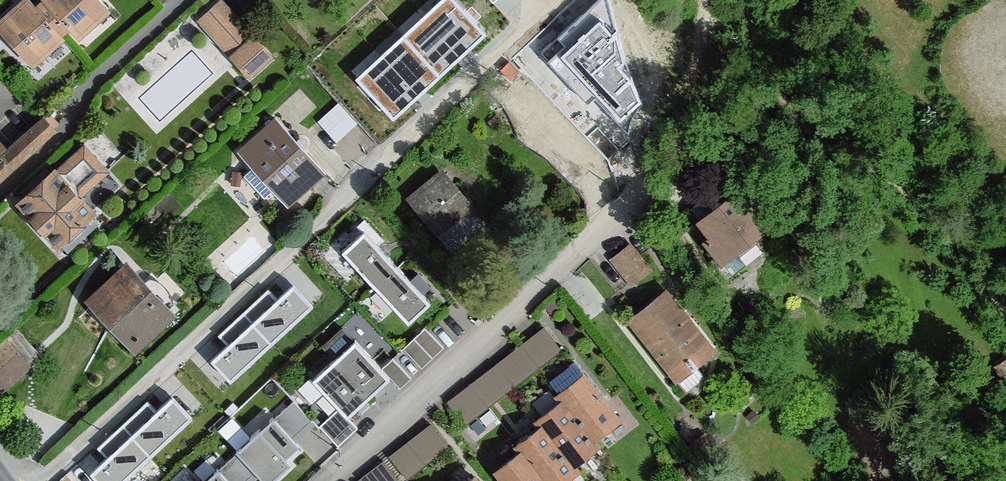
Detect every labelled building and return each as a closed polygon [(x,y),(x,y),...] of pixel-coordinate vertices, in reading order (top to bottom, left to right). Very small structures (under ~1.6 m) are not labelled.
[(0,23),(0,31),(30,64),(62,36),(47,18),(36,5),(31,0),(27,0),(0,23)] [(45,0),(42,0),(36,5),(47,18),(62,36),(70,29),(55,11),(45,0)] [(55,11),(70,29),(76,36),(109,8),(101,0),(45,0),(55,11)] [(221,0),(199,20),(251,75),(271,56),(221,0)] [(487,36),(454,0),(443,0),(355,80),(394,121),(487,36)] [(609,0),(600,0),(558,40),(565,47),(548,64),(588,106),(595,98),(628,136),(629,125),(634,115),(642,106),(627,70),(614,26),(609,0)] [(323,116),(337,134),(359,117),(344,99),(323,116)] [(44,117),(0,157),(0,180),(55,129),(44,117)] [(323,171),(277,120),(241,152),(254,167),(275,189),(288,203),(323,171)] [(32,192),(22,202),(68,252),(100,223),(92,213),(122,185),(84,144),(51,174),(47,168),(27,186),(32,192)] [(275,189),(254,167),(245,174),(265,197),(275,189)] [(442,175),(415,199),(440,230),(469,206),(442,175)] [(714,238),(707,241),(722,262),(774,219),(747,184),(701,221),(714,238)] [(337,262),(402,336),(428,316),(362,242),(337,262)] [(637,255),(630,247),(614,260),(632,283),(648,270),(637,255)] [(165,312),(127,272),(99,300),(136,339),(165,312)] [(202,369),(224,393),(313,311),(289,285),(202,369)] [(666,292),(632,318),(676,378),(695,364),(713,350),(666,292)] [(544,326),(471,384),(489,407),(562,348),(544,326)] [(7,340),(0,346),(0,388),(2,390),(29,366),(7,340)] [(346,427),(389,389),(354,354),(312,391),(346,427)] [(998,366),(1005,381),(1005,361),(998,366)] [(558,393),(583,374),(574,362),(549,381),(558,393)] [(706,378),(695,364),(676,378),(687,392),(706,378)] [(558,393),(563,399),(594,438),(618,419),(583,374),(558,393)] [(489,407),(471,384),(448,402),(465,425),(489,407)] [(539,419),(543,424),(572,464),(598,444),(594,438),(563,399),(539,419)] [(186,433),(168,412),(91,480),(135,480),(186,433)] [(448,444),(430,421),(389,453),(407,476),(448,444)] [(547,480),(563,480),(578,471),(572,464),(543,424),(517,443),(522,450),(547,480)] [(258,480),(268,480),(300,454),(271,425),(235,455),(258,480)] [(522,450),(498,469),(507,480),(547,480),(522,450)] [(382,458),(359,476),(363,480),(400,480),(382,458)]
